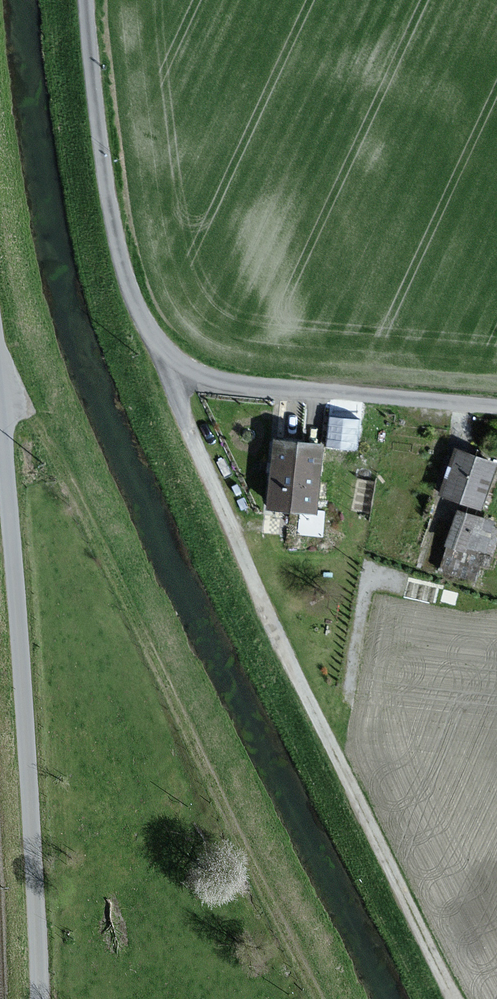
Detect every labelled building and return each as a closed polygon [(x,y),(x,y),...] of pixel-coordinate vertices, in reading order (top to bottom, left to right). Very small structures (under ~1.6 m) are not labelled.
[(321,447),(275,443),(269,508),(315,512),(321,447)] [(494,464),(458,451),(442,496),(478,509),(494,464)] [(446,568),(487,576),(496,528),(496,514),(458,507),(446,568)]
